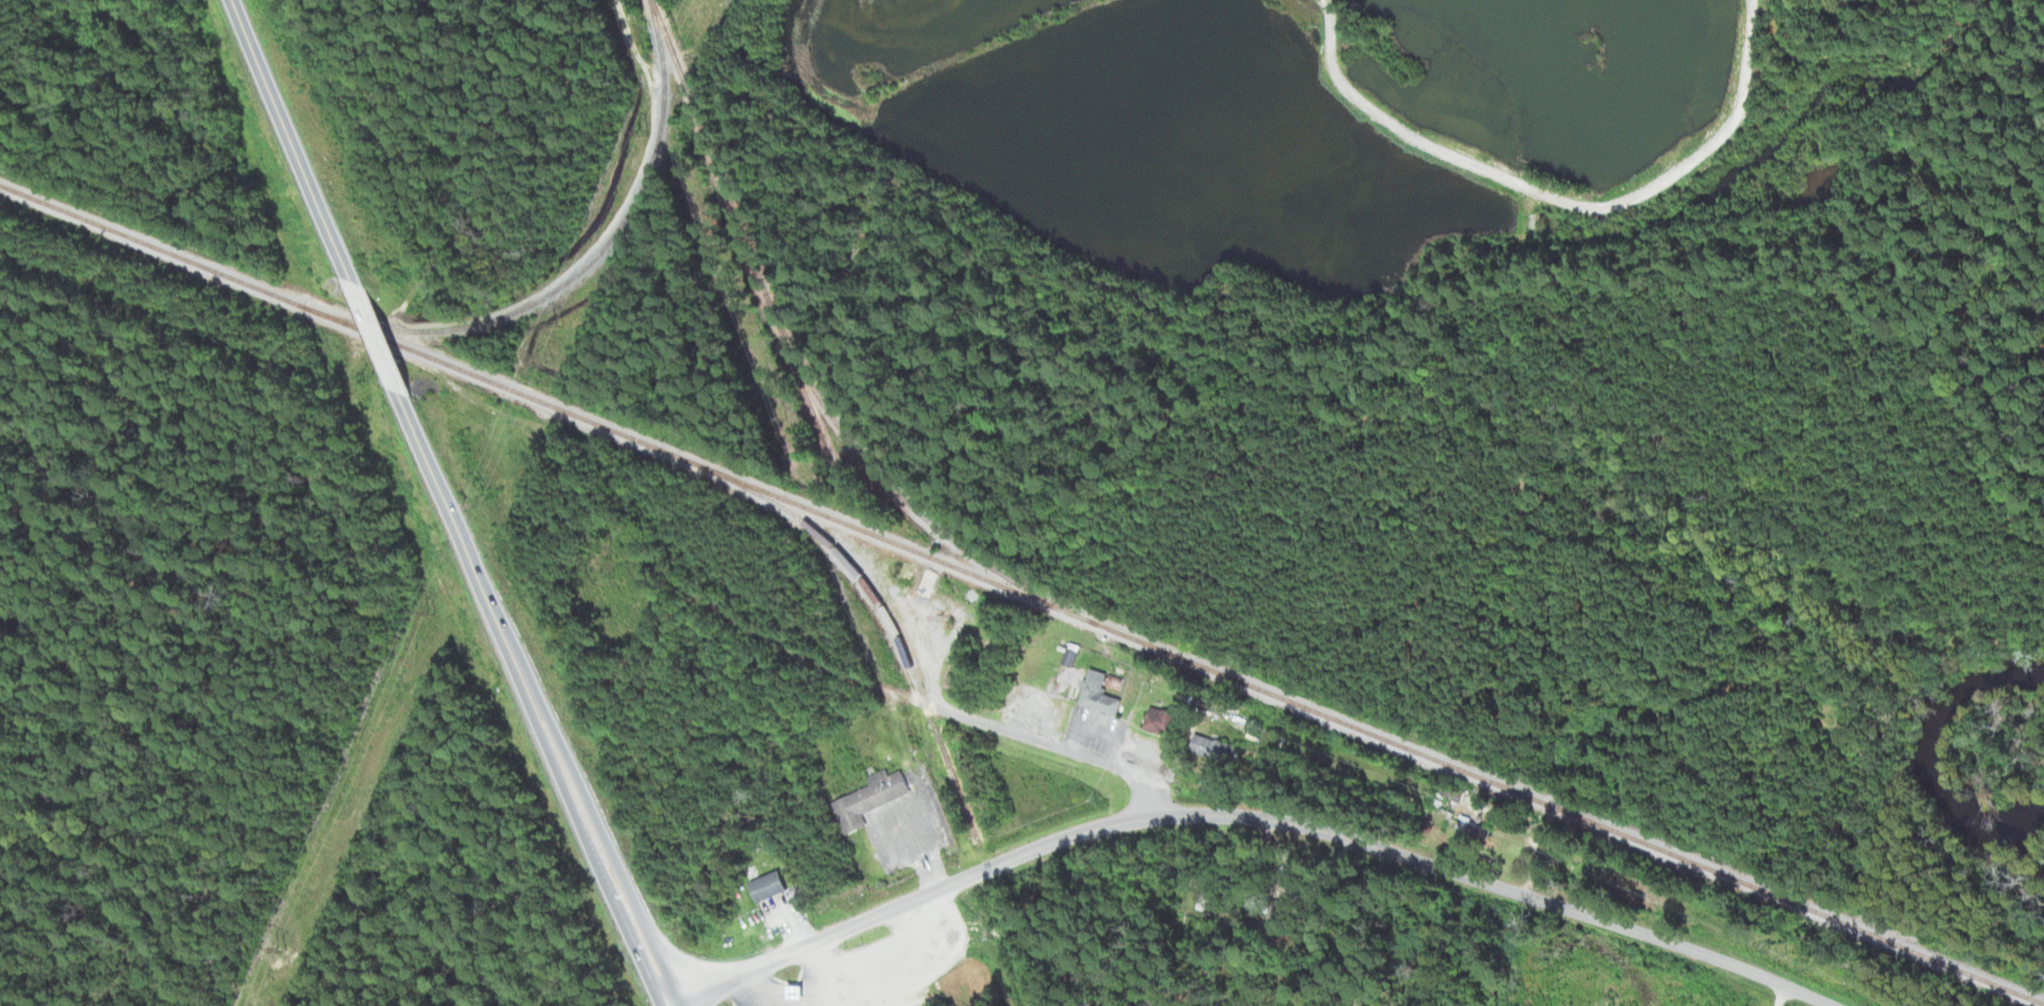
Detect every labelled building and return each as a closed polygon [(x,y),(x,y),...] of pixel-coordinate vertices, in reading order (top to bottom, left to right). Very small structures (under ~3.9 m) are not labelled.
[(1083,705),(1120,716),(1125,700),(1105,694),(1111,675),(1094,669),(1083,705)] [(1179,713),(1153,707),(1147,730),(1174,737),(1179,713)] [(1238,767),(1243,748),(1199,735),(1194,754),(1238,767)] [(865,814),(914,795),(905,772),(892,777),(890,770),(870,778),(874,788),(835,803),(848,836),(870,827),(865,814)] [(1463,827),(1474,830),(1477,820),(1466,816),(1463,827)] [(753,884),(762,904),(792,892),(784,872),(753,884)]
